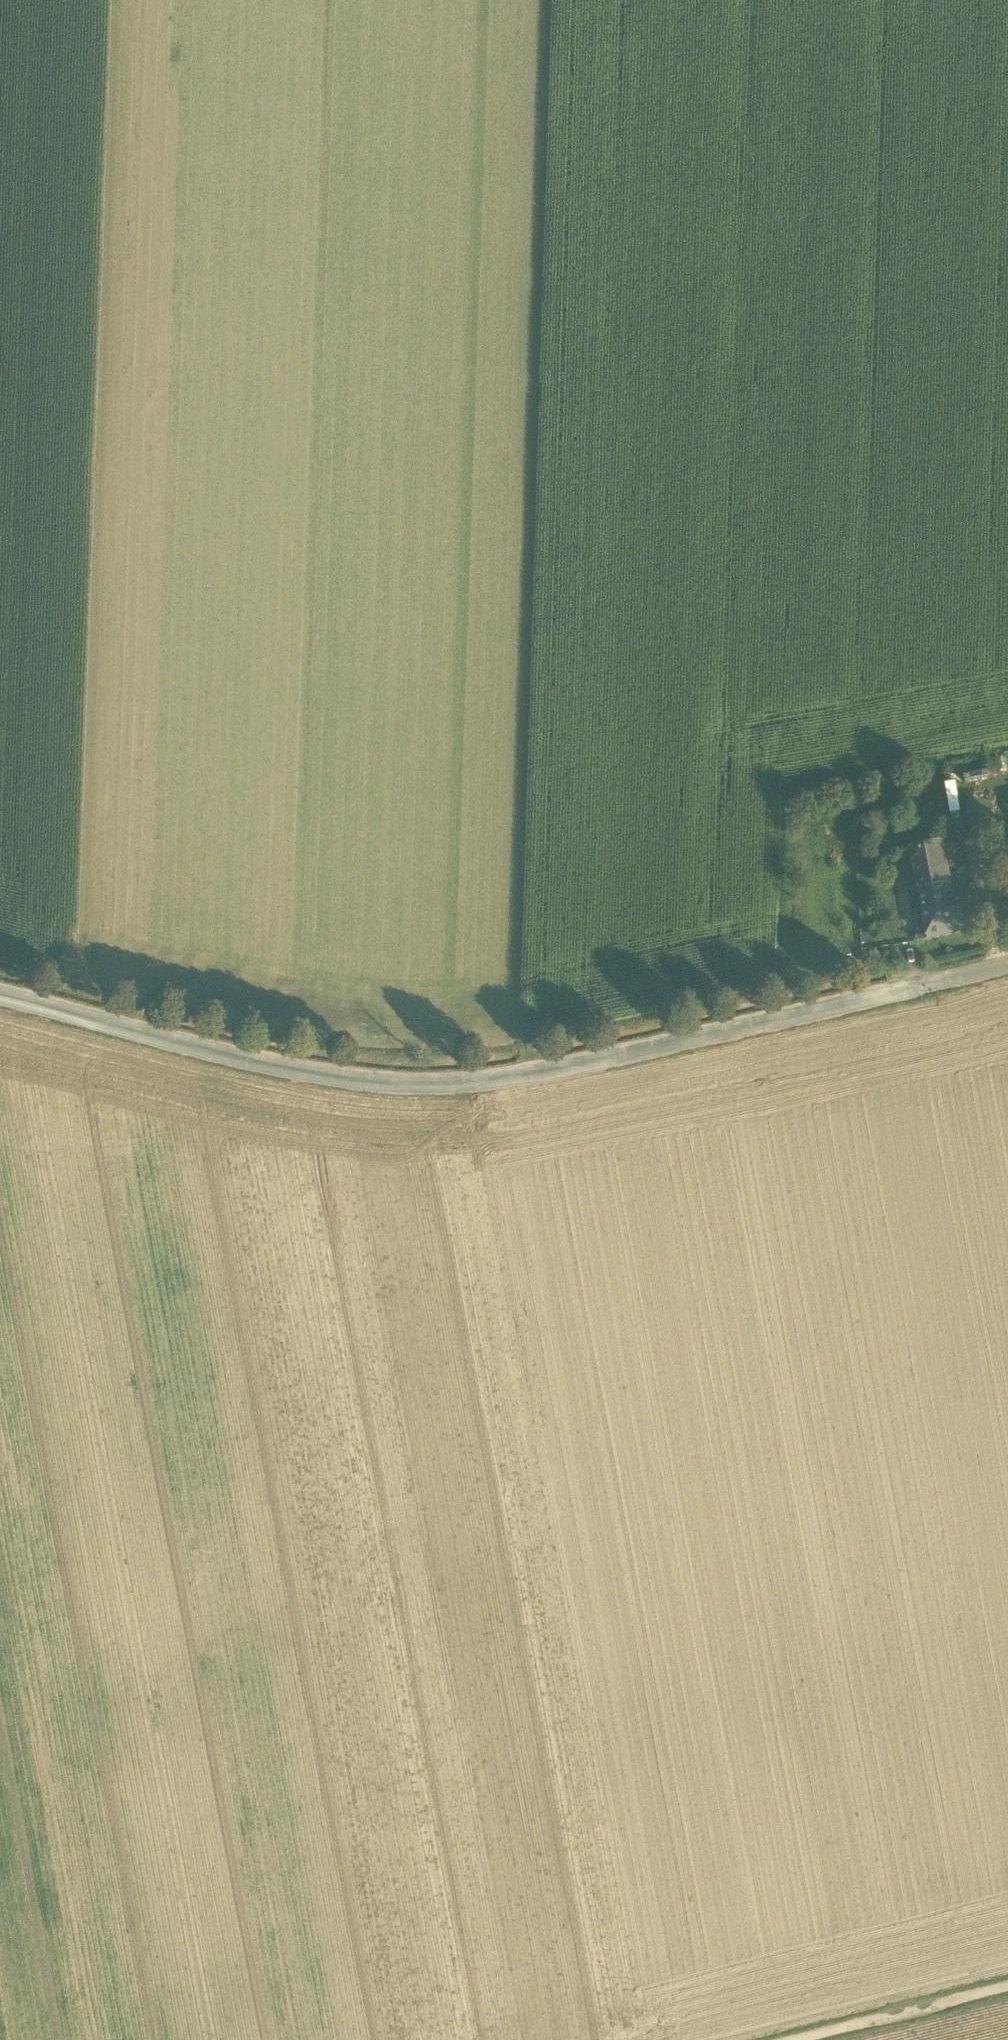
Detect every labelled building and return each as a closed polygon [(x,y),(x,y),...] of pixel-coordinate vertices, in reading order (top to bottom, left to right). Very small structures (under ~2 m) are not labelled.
[(907,852),(924,939),(979,926),(970,884),(952,888),(943,847),(907,852)]
